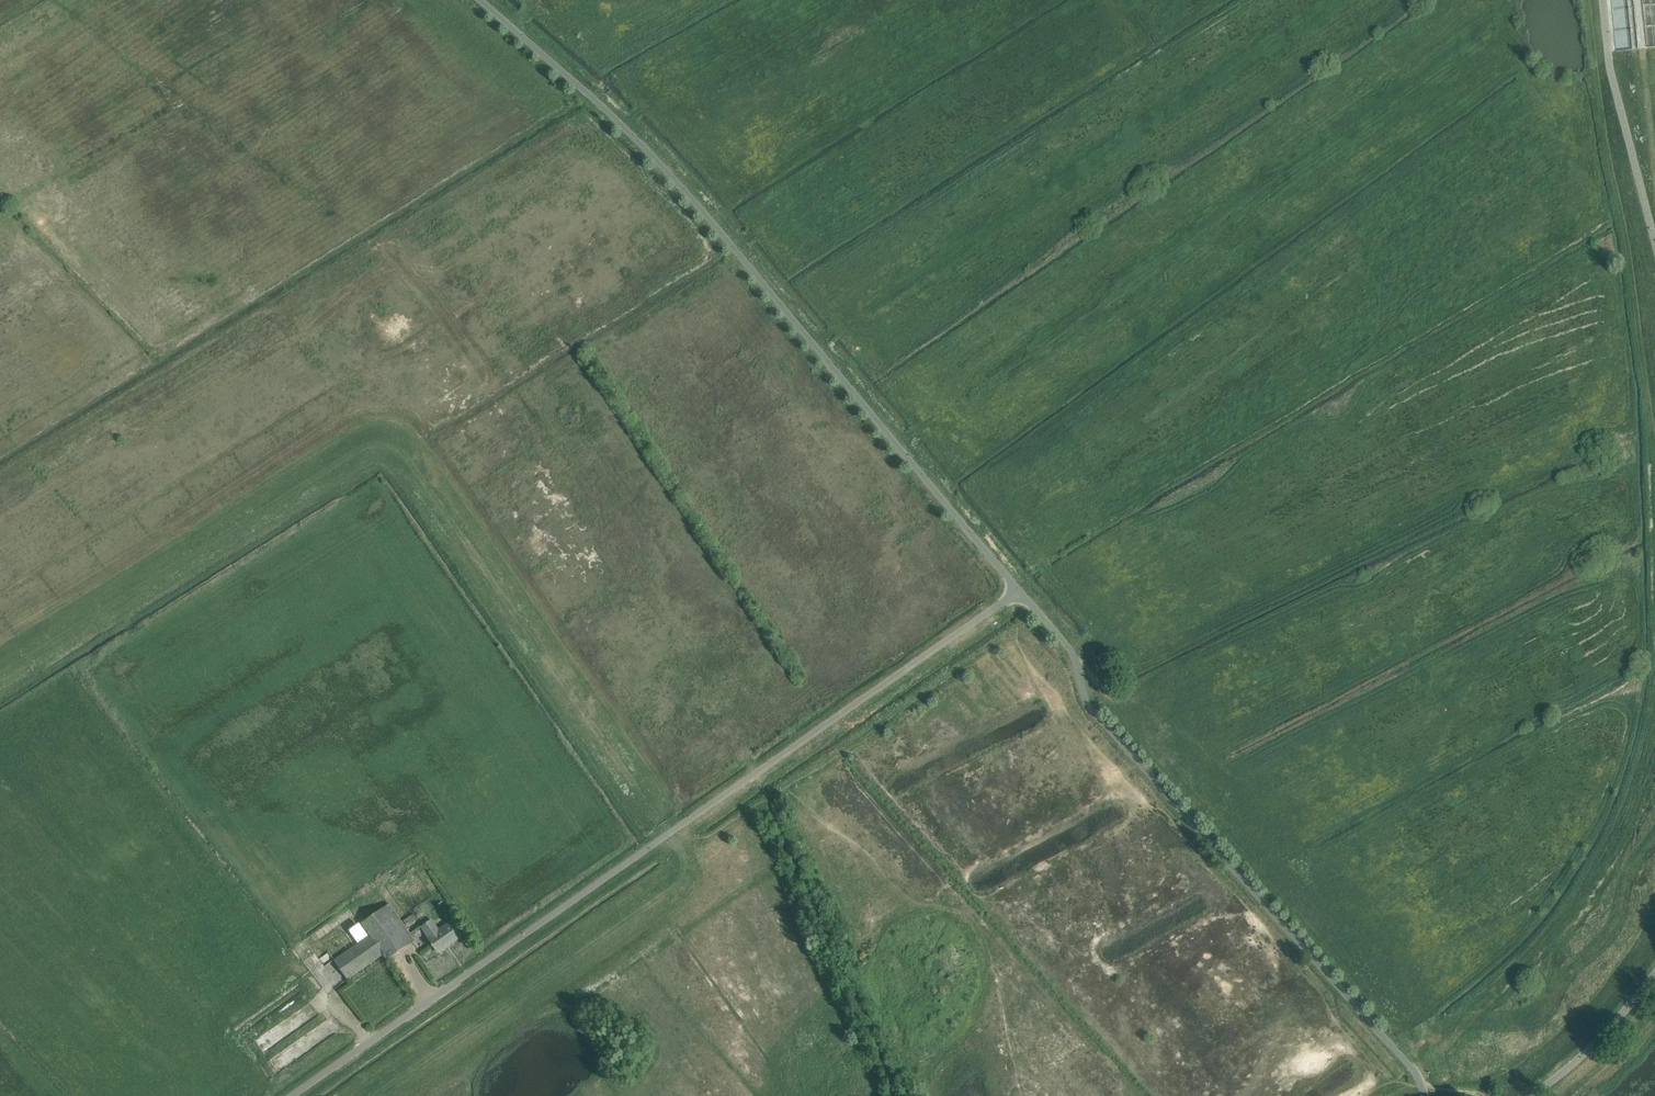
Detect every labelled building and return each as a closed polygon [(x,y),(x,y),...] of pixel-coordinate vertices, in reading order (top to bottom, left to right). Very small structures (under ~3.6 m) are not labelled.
[(414,941),(408,932),(389,905),(362,924),(370,935),(368,936),(360,924),(332,944),(341,956),(334,960),(348,979),(384,954),(387,959),(414,941)] [(414,914),(404,921),(408,926),(417,919),(414,914)] [(439,931),(431,920),(422,927),(429,938),(428,939),(432,944),(432,945),(433,947),(434,946),(438,952),(461,936),(455,927),(452,922),(439,931)] [(278,1071),(299,1056),(294,1048),(272,1062),(278,1071)]
